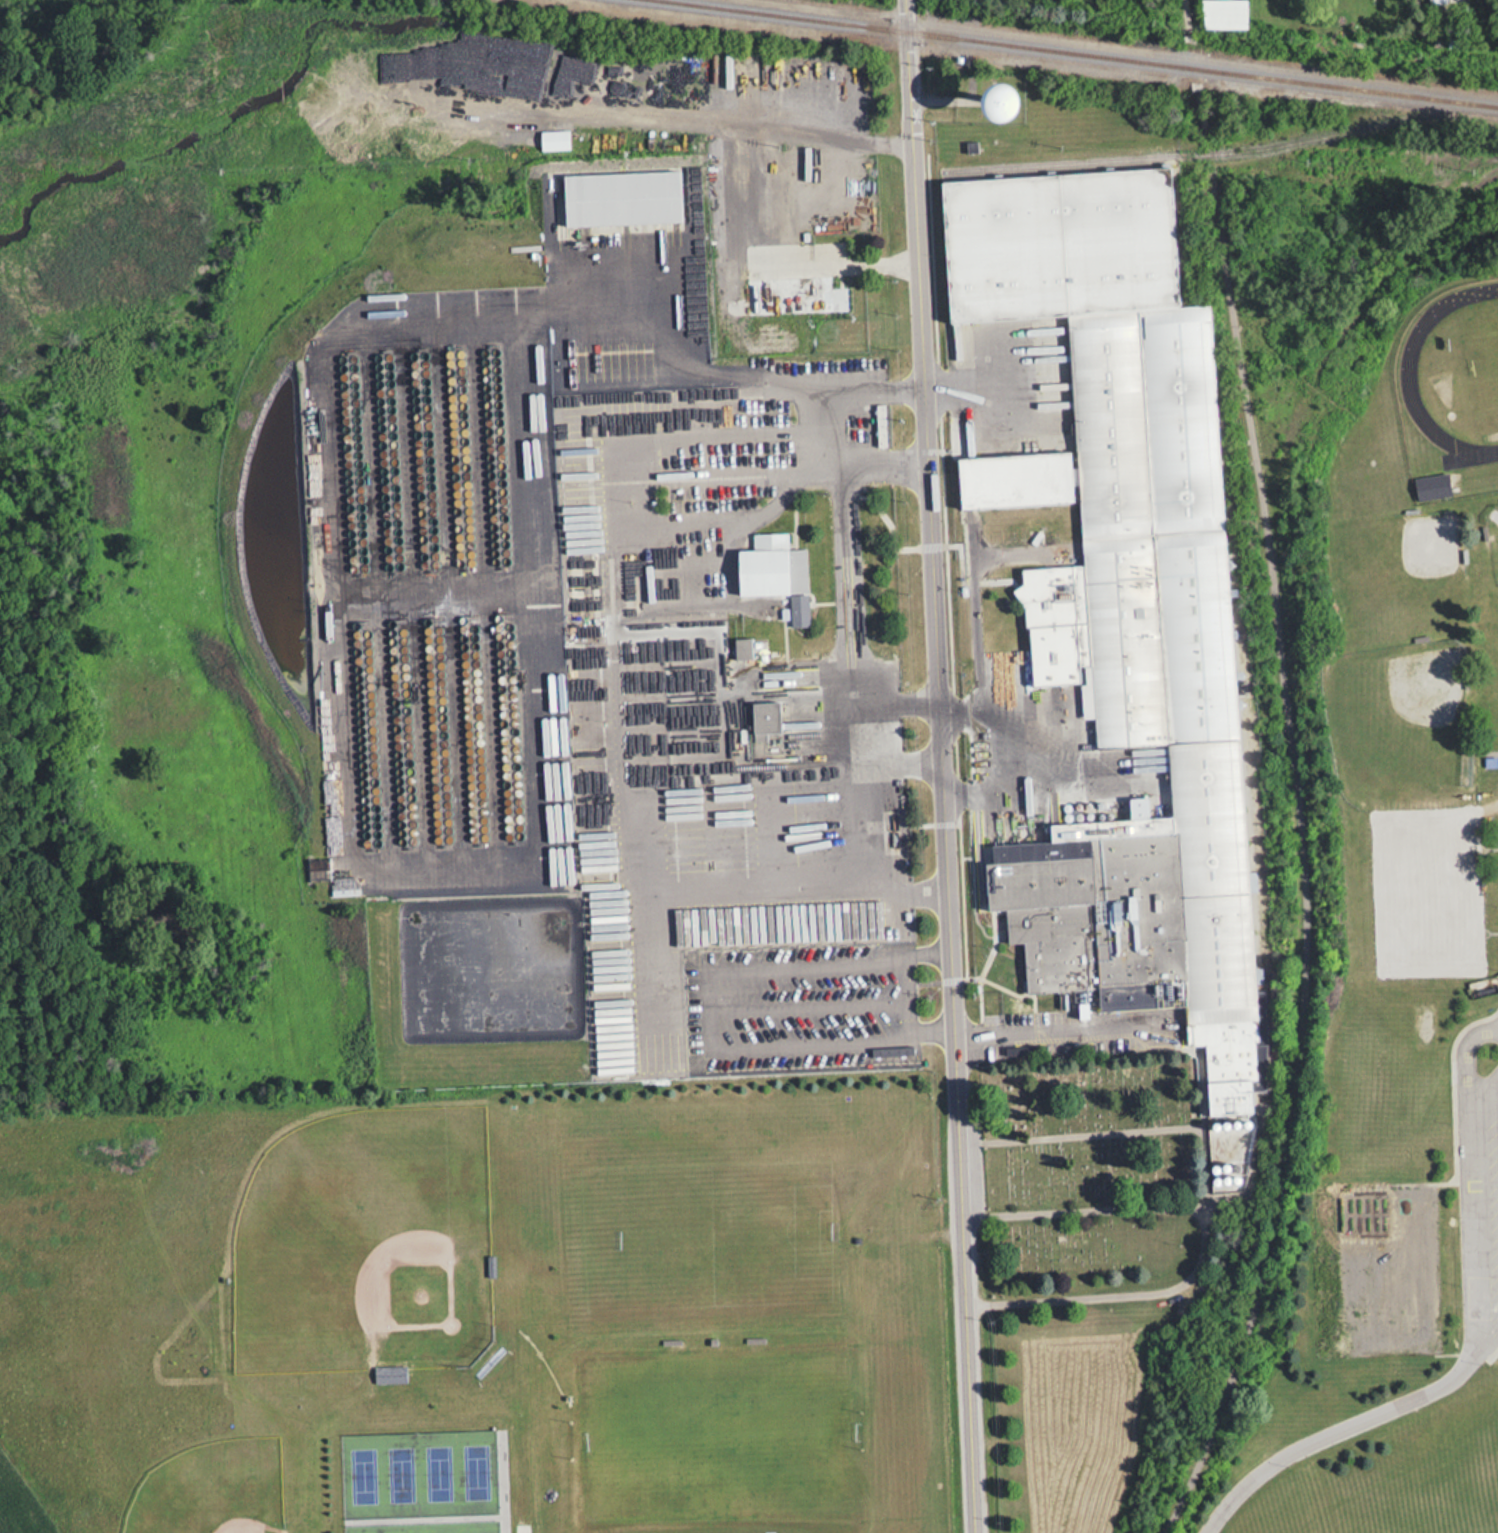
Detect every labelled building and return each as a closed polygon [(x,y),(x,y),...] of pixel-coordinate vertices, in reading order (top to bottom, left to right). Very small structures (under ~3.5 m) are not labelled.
[(1201,28),(1245,28),(1245,0),(1201,0),(1201,28)] [(995,120),(1017,101),(997,78),(976,96),(995,120)] [(539,149),(566,149),(566,130),(539,130),(539,149)] [(982,845),(987,910),(1001,909),(1036,1007),(1182,997),(1185,1045),(1202,1044),(1207,1116),(1251,1113),(1250,1090),(1262,1089),(1208,303),(1178,305),(1168,164),(938,180),(948,322),(1064,314),(1075,465),(1069,465),(1068,449),(954,457),(958,509),(1060,502),(1077,496),(1082,563),(1020,567),(1028,685),(1090,680),(1094,749),(1165,744),(1171,832),(982,845)] [(680,230),(678,169),(562,173),(564,234),(680,230)] [(847,312),(847,286),(830,286),(829,275),(744,277),(745,314),(847,312)] [(1416,500),(1450,495),(1447,473),(1413,478),(1416,500)] [(790,625),(807,625),(804,548),(786,548),(786,532),(751,534),(752,549),(735,550),(737,596),(789,594),(790,625)] [(750,659),(750,638),(734,638),(734,659),(750,659)] [(751,702),(751,733),(778,733),(778,702),(751,702)] [(1496,757),(1485,757),(1485,765),(1496,765),(1496,757)] [(487,1276),(494,1276),(493,1256),(486,1257),(487,1276)] [(372,1382),(405,1382),(405,1366),(372,1366),(372,1382)]
